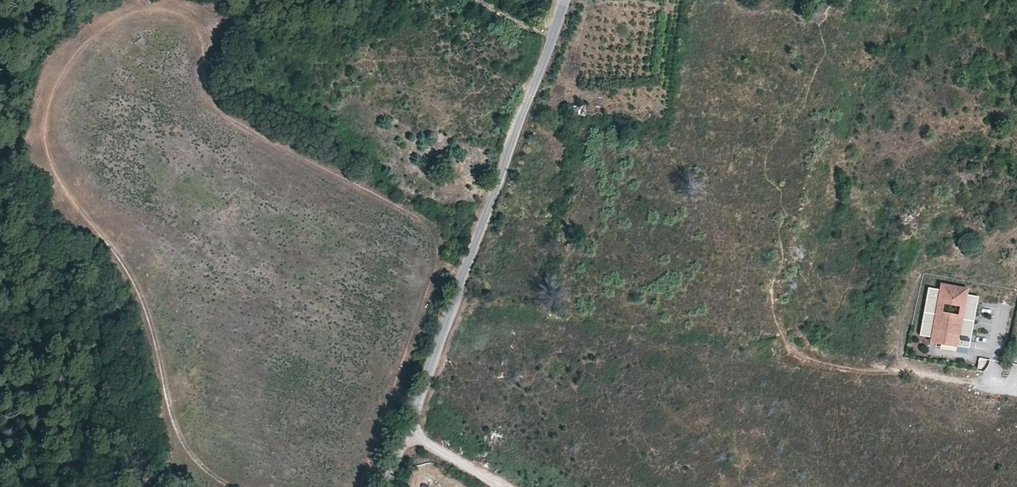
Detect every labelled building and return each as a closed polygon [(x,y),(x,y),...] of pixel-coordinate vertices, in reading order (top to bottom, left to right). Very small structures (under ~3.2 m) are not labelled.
[(927,288),(919,336),(930,338),(932,338),(933,330),(938,331),(937,337),(956,341),(955,347),(968,349),(977,297),(966,295),(967,289),(958,288),(957,289),(949,288),(950,286),(940,284),(939,290),(927,288)] [(932,338),(930,338),(929,343),(955,348),(955,347),(956,341),(937,337),(938,331),(933,330),(932,338)]
